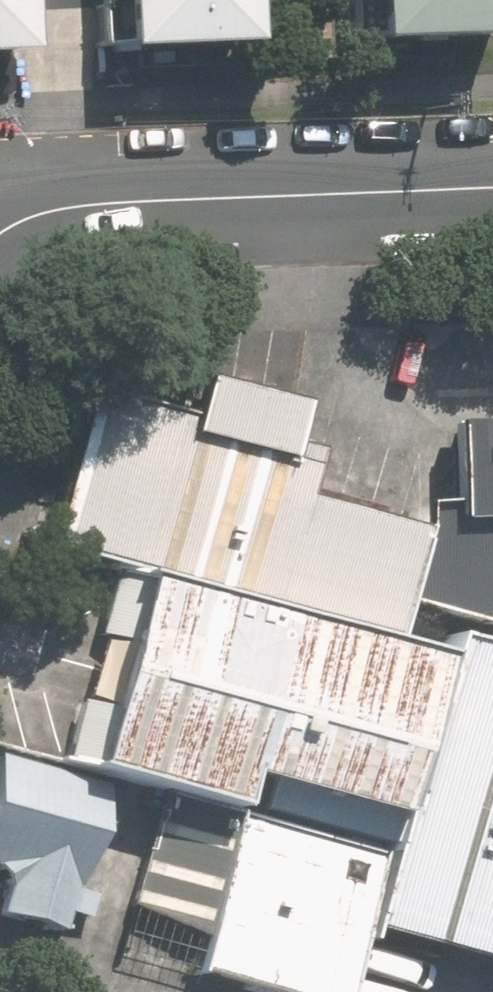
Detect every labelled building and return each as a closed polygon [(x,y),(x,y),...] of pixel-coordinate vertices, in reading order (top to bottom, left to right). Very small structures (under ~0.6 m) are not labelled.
[(48,46),(46,0),(0,0),(0,48),(48,46)] [(229,0),(102,0),(103,55),(230,50),(229,0)] [(355,49),(488,45),(486,0),(353,0),(355,49)] [(42,542),(140,569),(388,638),(398,600),(416,535),(299,503),(313,451),(86,388),(42,542)] [(449,428),(448,500),(418,499),(416,535),(398,600),(492,625),(492,428),(449,428)] [(242,773),(392,815),(438,652),(388,638),(140,569),(85,765),(232,806),(242,773)] [(443,634),(438,652),(392,815),(363,918),(492,954),(492,648),(443,634)] [(241,822),(196,980),(239,991),(333,991),(371,858),(241,822)]
